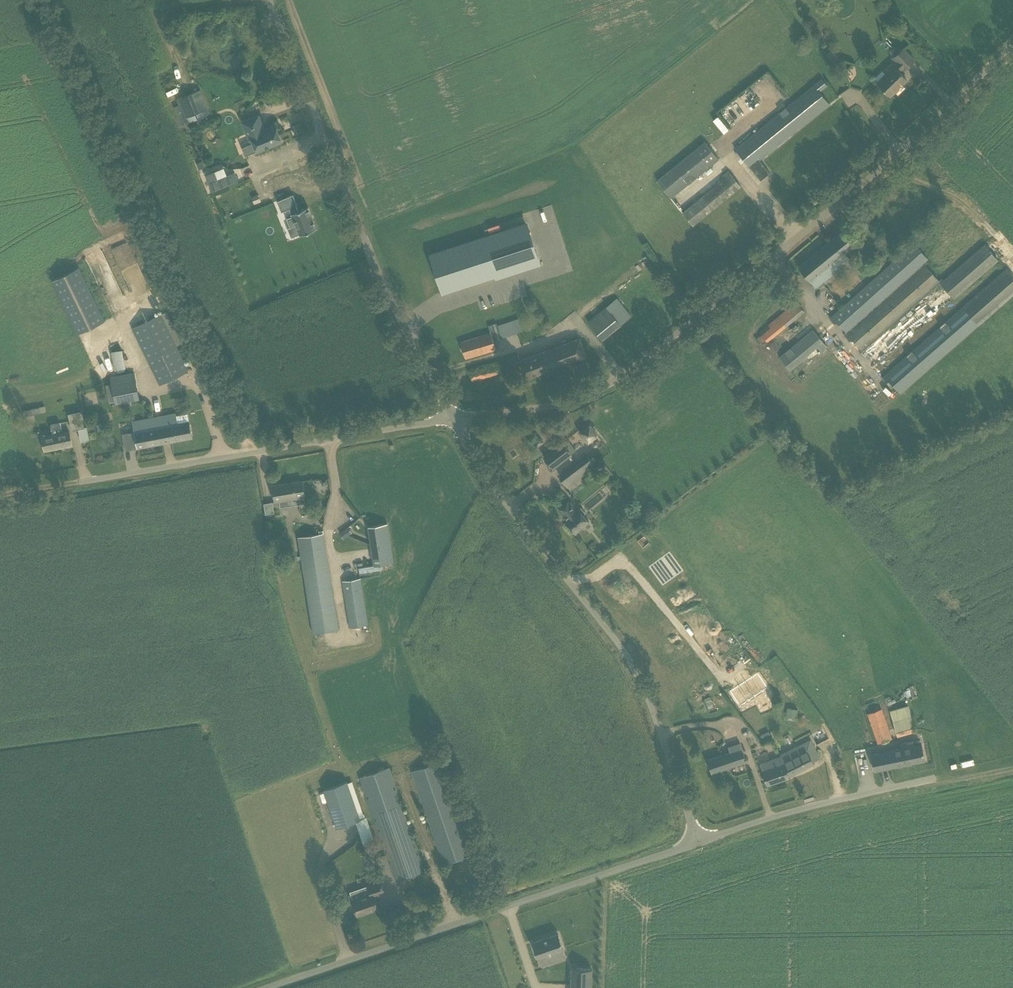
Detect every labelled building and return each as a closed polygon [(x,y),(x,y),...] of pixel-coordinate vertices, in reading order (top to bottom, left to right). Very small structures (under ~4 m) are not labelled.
[(876,82),(890,96),(907,80),(899,72),(903,67),(905,69),(914,60),(902,48),(892,58),(897,62),(876,82)] [(792,101),(734,147),(749,166),(760,180),(769,172),(760,160),(761,159),(829,104),(828,103),(819,92),(827,86),(821,78),(814,85),(792,101)] [(174,107),(182,125),(210,113),(201,91),(178,101),(180,105),(174,107)] [(805,133),(811,140),(820,133),(825,140),(839,128),(828,114),(805,133)] [(254,143),(242,147),(245,156),(257,151),(272,145),(281,142),(275,125),(264,129),(258,115),(249,119),(242,122),(250,141),(253,140),(254,143)] [(657,180),(671,197),(719,159),(705,141),(657,180)] [(725,177),(682,212),(693,225),(741,186),(728,170),(723,174),(725,177)] [(214,171),(205,175),(212,192),(238,181),(235,172),(227,175),(218,179),(214,171)] [(257,194),(251,197),(254,204),(260,201),(257,194)] [(293,194),(277,200),(281,211),(289,208),(292,216),(288,218),(291,227),(296,225),(300,234),(316,228),(308,207),(299,210),(297,205),(293,194)] [(526,223),(431,254),(443,292),(495,275),(496,275),(491,261),(533,247),(526,223)] [(798,267),(816,288),(850,260),(845,253),(856,244),(844,229),(798,267)] [(867,355),(877,366),(998,260),(984,244),(943,280),(942,278),(939,280),(925,264),(928,262),(926,261),(928,259),(914,242),(829,317),(834,323),(836,321),(846,332),(844,334),(850,340),(852,338),(862,349),(859,351),(865,357),(867,355)] [(52,281),(78,334),(106,321),(79,267),(52,281)] [(901,393),(1012,295),(1012,276),(1006,268),(882,376),(890,386),(893,384),(901,393)] [(584,320),(599,339),(630,315),(616,296),(584,320)] [(755,336),(762,345),(804,311),(796,302),(755,336)] [(131,328),(159,384),(188,369),(167,328),(174,324),(167,311),(160,314),(131,328)] [(460,342),(465,358),(497,349),(494,340),(523,330),(519,318),(497,325),(496,323),(488,325),(491,333),(460,342)] [(779,357),(790,370),(818,347),(821,351),(827,346),(813,329),(779,357)] [(529,357),(520,361),(522,366),(527,379),(586,356),(583,347),(579,338),(569,341),(534,355),(529,357)] [(113,369),(123,367),(119,348),(108,351),(113,369)] [(469,368),(472,381),(504,372),(501,360),(469,368)] [(111,377),(112,384),(107,384),(109,396),(114,395),(116,403),(123,401),(124,406),(133,405),(132,400),(140,398),(135,372),(111,377)] [(78,429),(81,441),(89,440),(87,427),(85,427),(81,411),(69,413),(72,430),(78,429)] [(154,417),(159,444),(193,438),(189,421),(178,423),(176,413),(154,417)] [(122,434),(125,450),(159,444),(154,417),(132,421),(134,431),(122,434)] [(42,437),(44,450),(72,445),(69,431),(62,432),(60,422),(51,425),(53,434),(42,437)] [(540,437),(533,443),(537,448),(544,442),(540,437)] [(544,456),(553,468),(571,454),(562,442),(544,456)] [(595,465),(587,455),(560,477),(568,487),(571,491),(584,480),(581,477),(595,465)] [(286,501),(287,505),(305,503),(302,481),(272,486),(275,502),(286,501)] [(264,514),(273,513),(272,501),(262,502),(264,514)] [(574,531),(575,533),(589,522),(583,514),(585,513),(581,508),(579,509),(578,509),(577,510),(569,501),(559,508),(567,518),(564,520),(569,526),(569,528),(572,531),(574,531)] [(627,521),(630,525),(639,518),(631,508),(624,514),(629,520),(627,521)] [(368,527),(374,565),(393,562),(387,524),(368,527)] [(319,534),(298,537),(312,632),(338,628),(323,530),(319,531),(319,534)] [(343,582),(350,627),(367,625),(360,579),(343,582)] [(788,707),(786,715),(796,717),(797,709),(788,707)] [(878,744),(892,739),(882,709),(867,713),(878,744)] [(909,715),(890,720),(893,729),(912,724),(909,715)] [(902,748),(871,754),(874,771),(925,760),(921,744),(914,745),(913,740),(901,743),(902,748)] [(730,752),(707,760),(711,773),(736,765),(734,759),(744,756),(740,742),(728,747),(730,752)] [(780,754),(780,755),(760,762),(767,785),(789,777),(789,775),(814,763),(813,761),(819,757),(812,744),(807,747),(804,742),(780,754)] [(440,854),(443,864),(470,854),(439,762),(412,771),(440,854)] [(391,867),(395,880),(424,870),(421,861),(389,767),(360,777),(386,854),(377,858),(378,860),(377,861),(381,870),(391,867)] [(355,821),(364,846),(375,842),(367,817),(360,820),(347,782),(324,790),(337,827),(355,821)] [(352,898),(358,915),(367,912),(366,910),(378,905),(375,897),(385,893),(380,879),(367,884),(370,892),(352,898)] [(531,916),(534,924),(544,920),(542,912),(531,916)] [(558,933),(532,942),(538,959),(539,959),(541,966),(550,963),(547,956),(564,951),(558,933)] [(571,968),(571,987),(591,987),(592,969),(571,968)]
